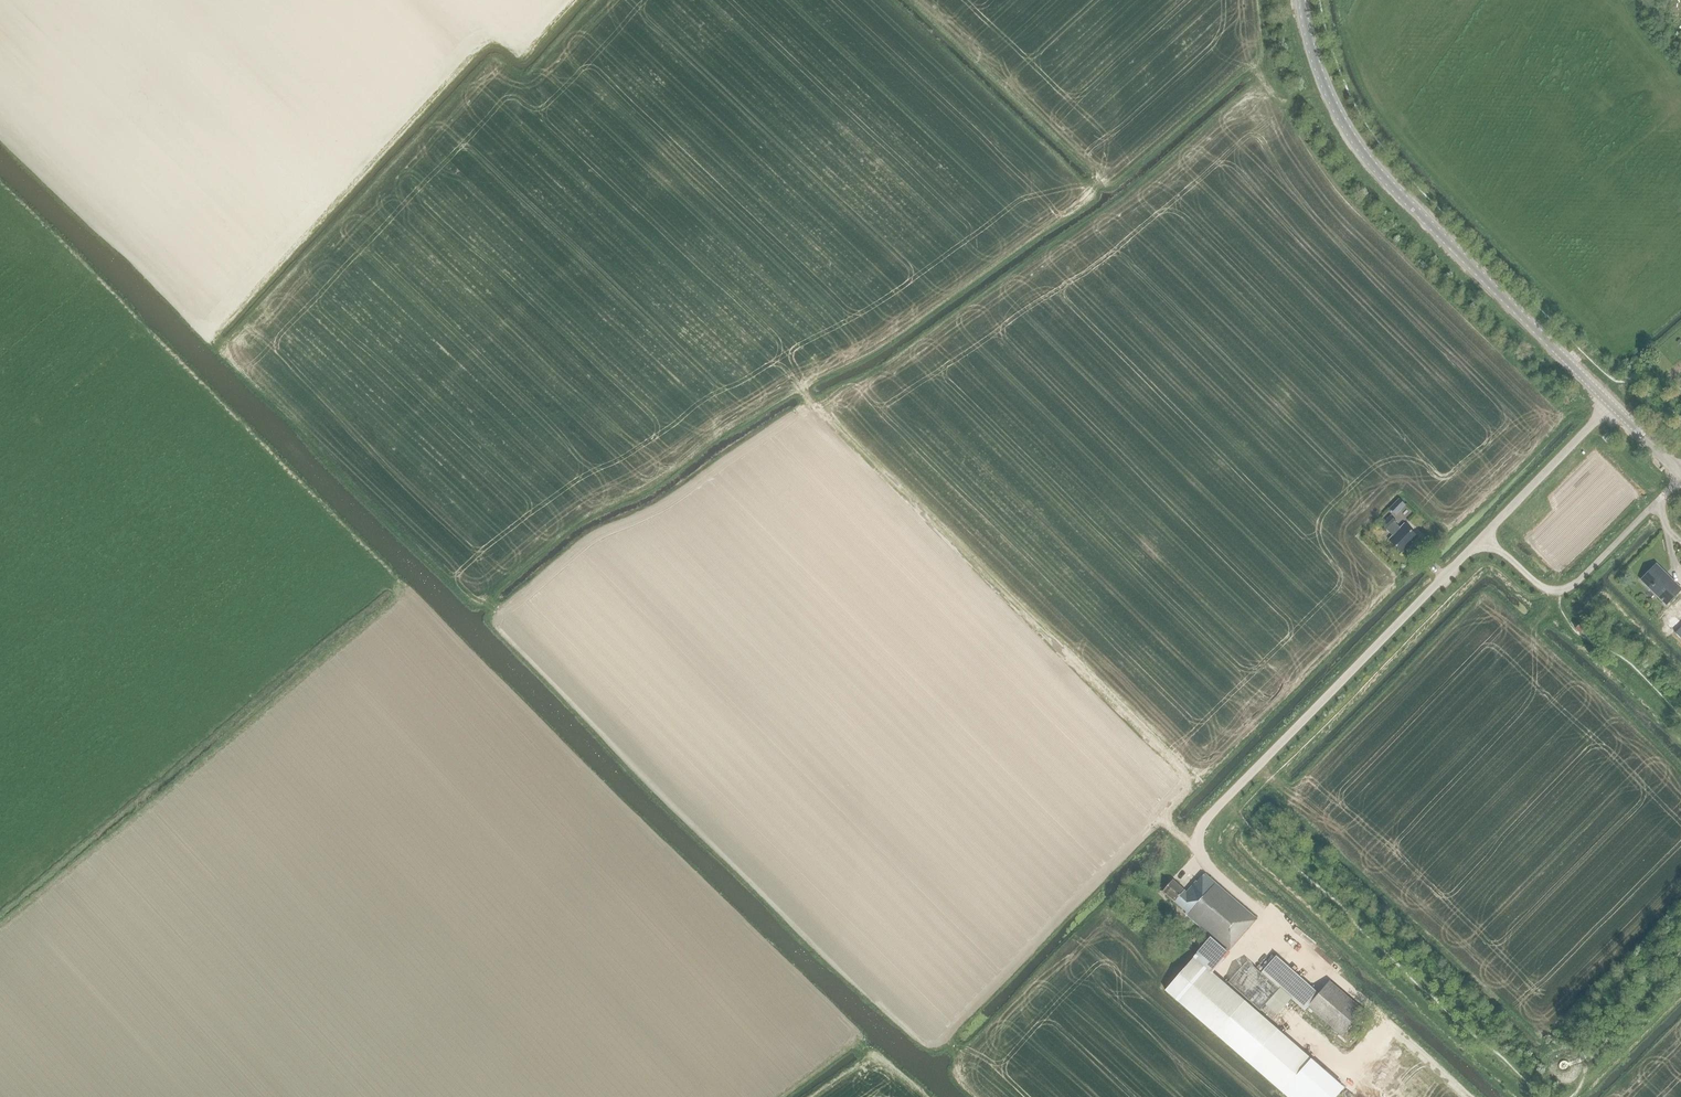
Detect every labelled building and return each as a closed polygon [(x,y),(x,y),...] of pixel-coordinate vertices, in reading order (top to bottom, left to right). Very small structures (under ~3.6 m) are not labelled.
[(1389,508),(1396,515),(1406,505),(1399,498),(1389,508)] [(1385,520),(1381,525),(1386,531),(1387,530),(1392,536),(1389,539),(1402,552),(1417,536),(1404,524),(1400,528),(1395,522),(1396,521),(1390,516),(1385,520)] [(1640,580),(1665,605),(1666,604),(1680,589),(1656,564),(1641,579),(1640,580)] [(1228,951),(1257,918),(1205,873),(1197,882),(1196,881),(1187,892),(1173,879),(1163,891),(1186,911),(1185,913),(1228,951)] [(1295,932),(1300,926),(1282,911),(1279,914),(1288,922),(1283,928),(1299,943),(1303,939),(1295,932)] [(1330,981),(1319,994),(1276,955),(1261,972),(1305,1011),(1308,1007),(1342,1035),(1363,1010),(1330,981)] [(1176,977),(1165,989),(1215,1034),(1263,1076),(1282,1092),(1311,1059),(1245,1001),(1212,972),(1194,957),(1176,977)] [(1279,989),(1247,960),(1228,982),(1260,1010),(1279,989)] [(1277,1013),(1267,1004),(1262,1010),(1272,1019),(1277,1013)]
